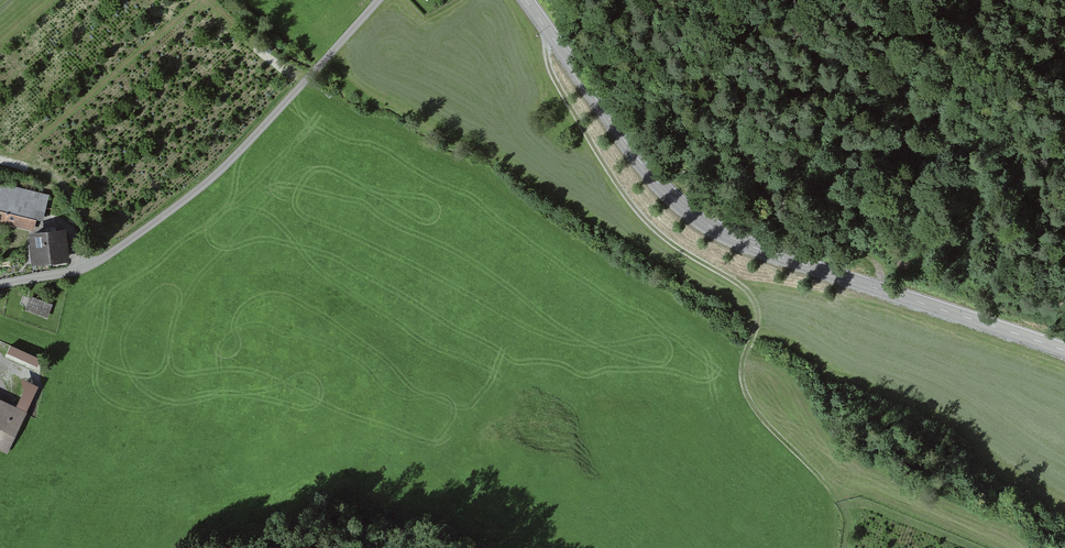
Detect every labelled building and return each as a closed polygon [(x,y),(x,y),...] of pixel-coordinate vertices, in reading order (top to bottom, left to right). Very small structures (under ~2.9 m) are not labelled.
[(0,184),(0,186),(0,210),(46,221),(52,196),(0,184)] [(28,228),(32,262),(70,258),(66,223),(28,228)] [(30,295),(25,308),(47,317),(53,303),(30,295)] [(13,343),(7,355),(38,368),(43,356),(13,343)] [(0,396),(0,446),(11,451),(40,390),(27,384),(18,404),(0,396)]
